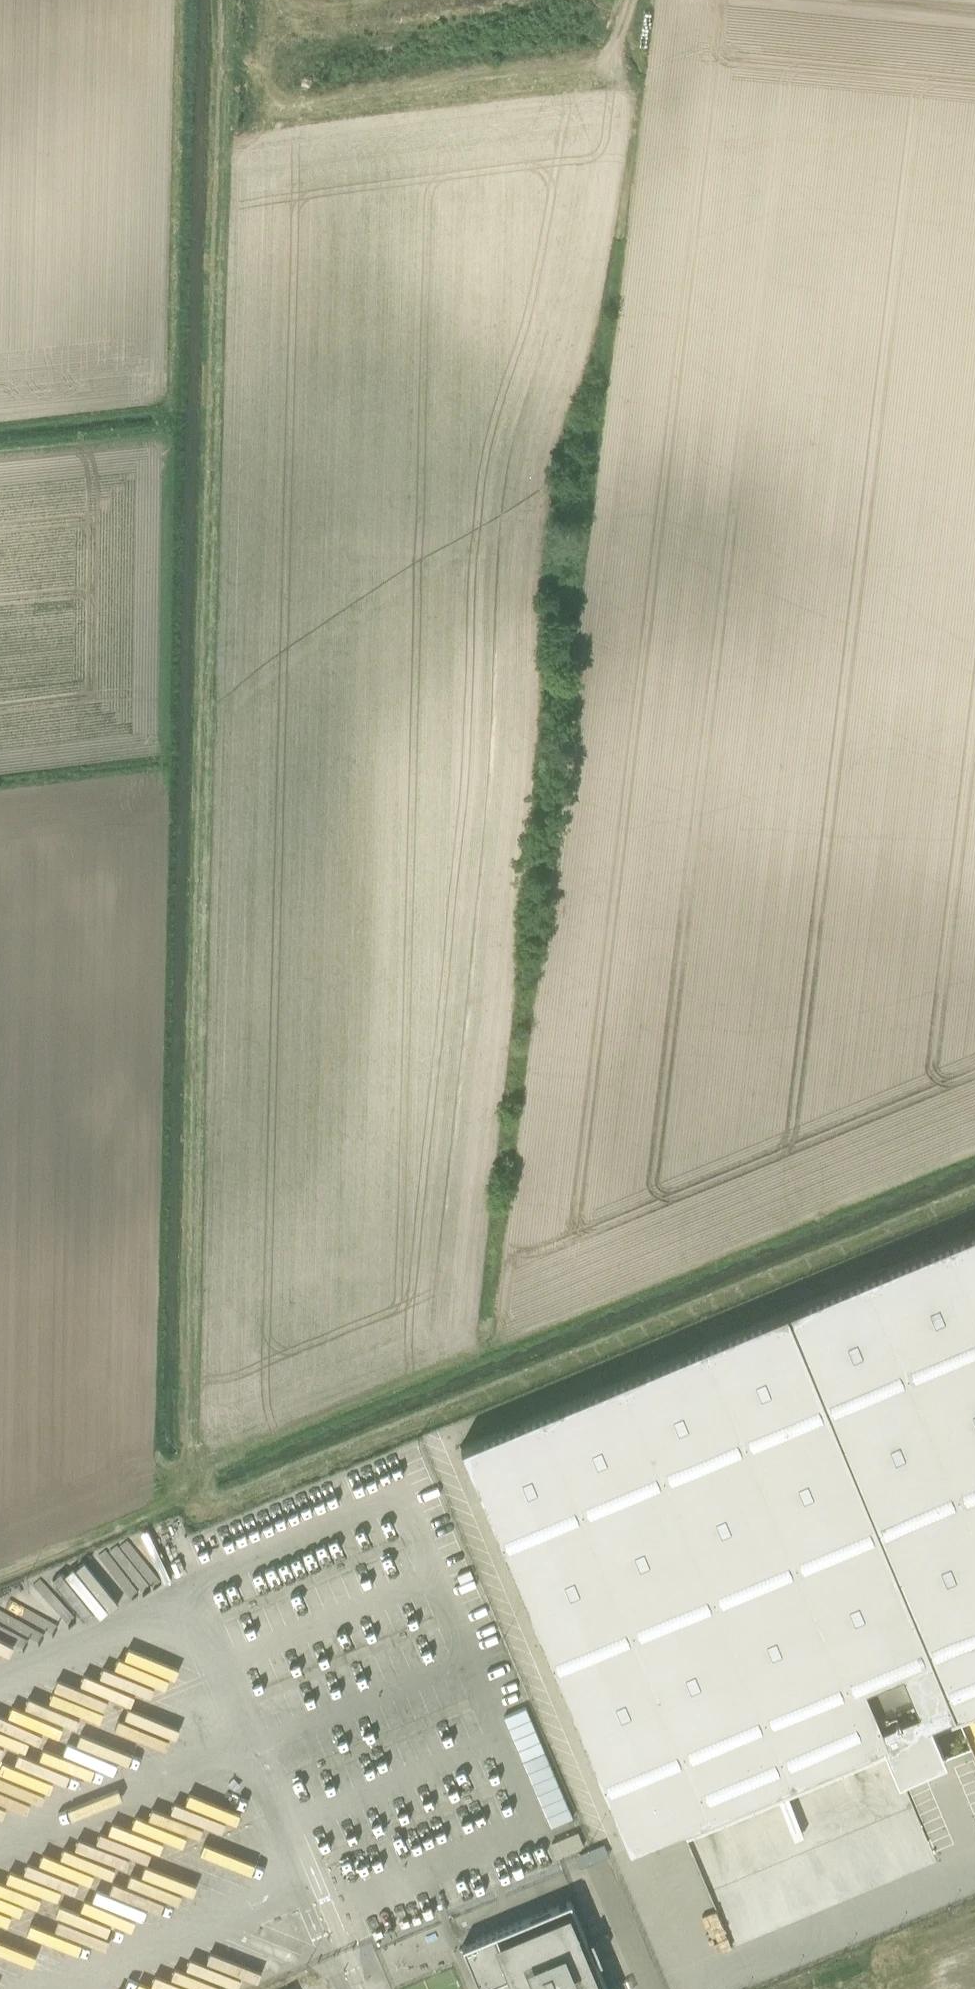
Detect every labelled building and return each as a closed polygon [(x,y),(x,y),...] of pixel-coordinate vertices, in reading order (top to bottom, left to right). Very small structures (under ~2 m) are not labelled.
[(460,1445),(629,1847),(883,1741),(898,1778),(946,1757),(935,1731),(959,1721),(955,1711),(974,1703),(974,1231),(460,1445)] [(554,1832),(576,1823),(549,1756),(526,1766),(554,1832)] [(571,1902),(462,1945),(481,1988),(608,1988),(571,1902)] [(246,1936),(243,1943),(292,1962),(295,1955),(246,1936)] [(276,1971),(280,1961),(239,1948),(236,1958),(276,1971)]
